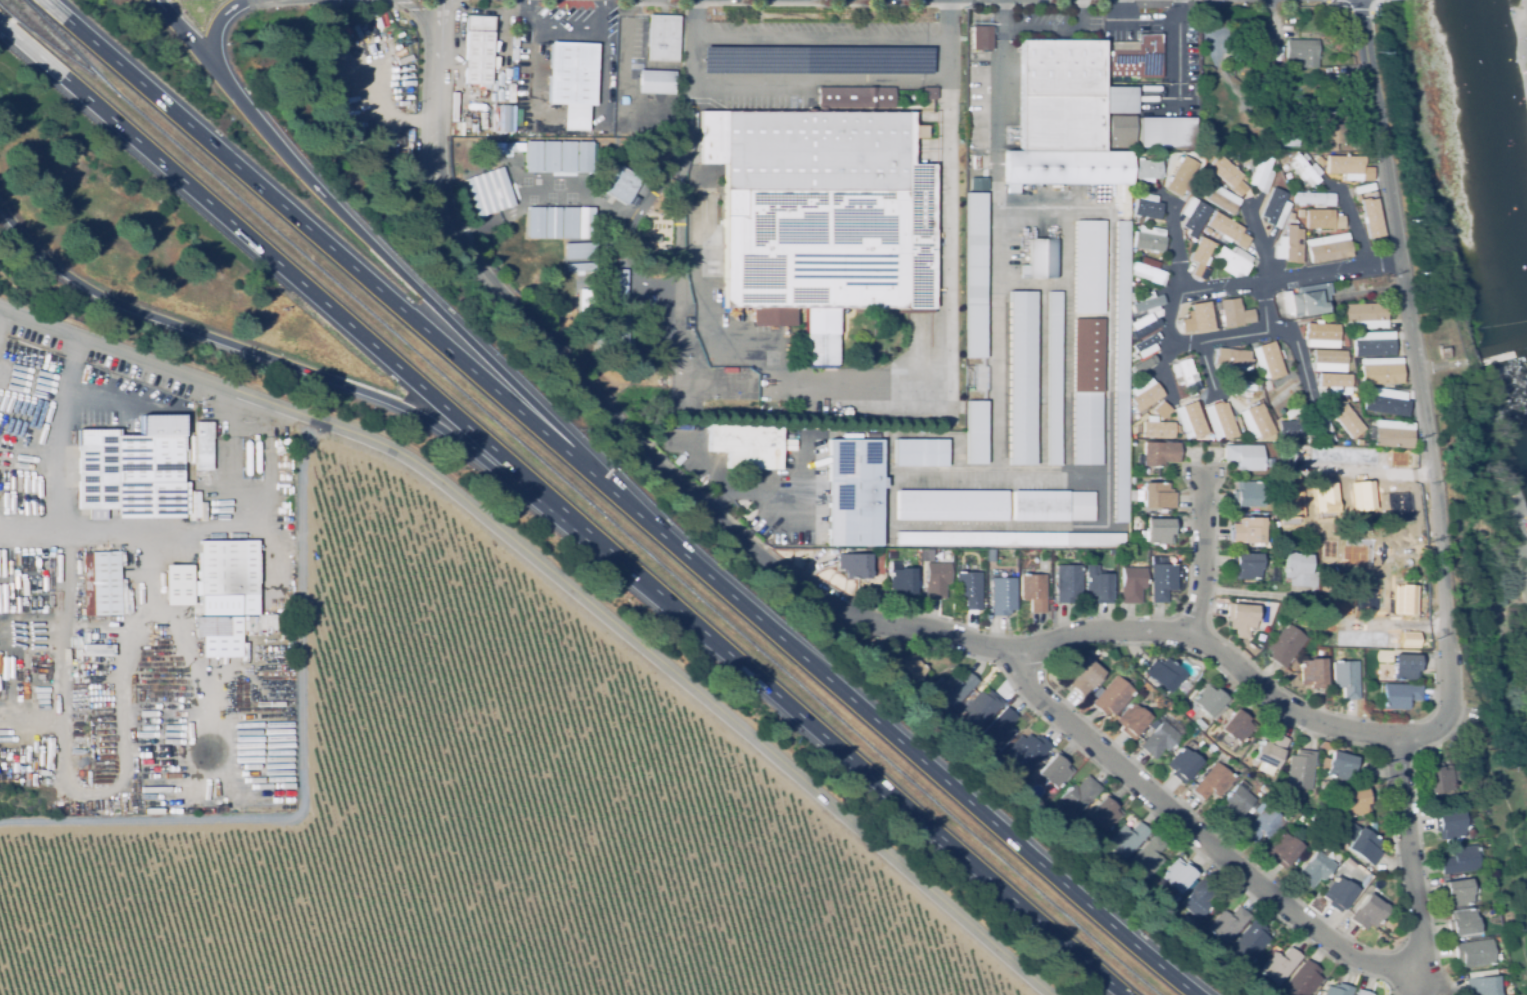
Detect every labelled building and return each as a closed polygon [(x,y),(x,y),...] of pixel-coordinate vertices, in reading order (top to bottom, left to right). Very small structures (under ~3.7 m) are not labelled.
[(494,17),(490,89),(478,88),(478,85),(464,84),(466,31),(465,31),(466,15),(494,17)] [(679,16),(677,62),(647,61),(649,15),(679,16)] [(992,26),(992,50),(972,50),(972,26),(992,26)] [(1102,33),(1102,144),(1017,144),(1017,34),(1102,33)] [(1162,33),(1162,78),(1138,78),(1138,76),(1107,76),(1108,51),(1112,51),(1112,41),(1137,42),(1138,33),(1162,33)] [(1286,40),(1318,40),(1318,68),(1301,68),(1301,59),(1286,59),(1286,40)] [(597,44),(594,106),(588,105),(587,131),(563,130),(564,104),(548,104),(550,42),(597,44)] [(1250,62),(1232,62),(1232,47),(1250,47),(1250,53),(1256,53),(1256,47),(1283,47),(1283,61),(1256,61),(1250,61),(1250,62)] [(637,70),(672,71),(671,94),(636,93),(637,70)] [(1343,96),(1343,105),(1334,106),(1334,102),(1325,103),(1324,90),(1319,91),(1318,84),(1324,83),(1324,82),(1327,82),(1327,75),(1342,75),(1342,85),(1346,85),(1347,96),(1343,96)] [(1261,83),(1268,86),(1266,91),(1258,88),(1261,83)] [(818,87),(895,87),(895,108),(818,108),(818,87)] [(924,99),(922,99),(922,87),(924,87),(937,88),(937,100),(924,99)] [(492,105),(509,104),(509,132),(493,132),(492,105)] [(930,165),(929,308),(834,307),(834,364),(802,364),(802,307),(793,307),(792,327),(748,326),(748,306),(719,306),(720,163),(692,163),(693,111),(908,112),(908,165),(930,165)] [(1109,116),(1135,116),(1135,148),(1108,148),(1109,116)] [(1141,117),(1195,116),(1195,147),(1141,148),(1141,117)] [(1281,121),(1296,121),(1296,127),(1302,127),(1302,139),(1298,139),(1299,147),(1278,148),(1278,143),(1272,143),(1272,127),(1281,127),(1281,121)] [(449,133),(450,122),(460,122),(459,134),(449,133)] [(1326,139),(1326,125),(1345,124),(1345,131),(1349,131),(1350,144),(1336,144),(1336,151),(1323,152),(1323,150),(1309,151),(1309,141),(1322,140),(1323,139),(1326,139)] [(1260,146),(1260,131),(1269,132),(1269,146),(1260,146)] [(591,142),(591,171),(526,171),(527,141),(591,142)] [(1008,152),(1133,150),(1133,184),(1007,183),(1008,152)] [(1247,186),(1240,194),(1230,185),(1207,166),(1217,153),(1241,172),(1237,177),(1247,186)] [(1275,172),(1266,194),(1254,189),(1255,186),(1249,184),(1251,179),(1249,179),(1252,171),(1254,172),(1255,168),(1254,167),(1258,156),(1260,156),(1261,154),(1273,159),(1269,170),(1275,172)] [(1315,163),(1323,172),(1319,177),(1322,180),(1316,185),(1315,184),(1311,187),(1291,164),(1295,160),(1293,159),(1299,154),(1310,167),(1315,163)] [(1325,164),(1319,162),(1321,155),(1327,157),(1325,164)] [(1374,167),(1374,180),(1363,180),(1363,175),(1328,174),(1328,155),(1364,156),(1364,167),(1374,167)] [(1165,190),(1183,156),(1198,164),(1194,172),(1200,175),(1190,194),(1184,191),(1180,198),(1165,190)] [(1144,160),(1163,160),(1163,172),(1165,172),(1165,177),(1163,177),(1163,179),(1155,179),(1155,183),(1142,183),(1142,179),(1134,179),(1134,160),(1139,160),(1139,158),(1144,158),(1144,160)] [(601,188),(617,161),(643,177),(627,203),(601,188)] [(478,216),(467,179),(502,167),(514,204),(478,216)] [(989,170),(988,191),(974,191),(975,170),(989,170)] [(1203,199),(1212,184),(1239,200),(1231,215),(1203,199)] [(1264,219),(1278,189),(1288,194),(1283,206),(1290,210),(1281,228),(1274,224),(1273,226),(1268,223),(1268,222),(1264,219)] [(1295,190),(1336,191),(1336,205),(1295,203),(1295,190)] [(965,358),(966,193),(986,193),(986,358),(965,358)] [(1361,198),(1377,194),(1385,233),(1369,237),(1361,198)] [(1137,199),(1162,204),(1161,211),(1160,210),(1159,216),(1135,211),(1136,206),(1137,199)] [(1211,207),(1194,237),(1186,232),(1189,228),(1182,224),(1196,199),(1203,203),(1211,207)] [(592,208),(592,238),(528,238),(528,208),(592,208)] [(1305,210),(1332,210),(1332,216),(1344,215),(1344,229),(1306,228),(1305,210)] [(1248,238),(1241,250),(1233,245),(1231,244),(1232,242),(1203,225),(1211,211),(1242,230),(1240,233),(1248,238)] [(1104,221),(1104,314),(1074,314),(1074,221),(1104,221)] [(1126,522),(1113,522),(1114,221),(1128,221),(1126,522)] [(1139,225),(1165,230),(1164,237),(1165,237),(1163,253),(1156,252),(1155,254),(1150,253),(1150,250),(1133,247),(1135,232),(1138,232),(1139,225)] [(1304,229),(1302,263),(1285,262),(1285,259),(1275,259),(1275,245),(1279,245),(1279,236),(1286,237),(1287,225),(1296,225),(1296,229),(1304,229)] [(1203,226),(1209,230),(1205,235),(1199,231),(1203,226)] [(1352,256),(1311,264),(1308,246),(1309,246),(1308,240),(1348,233),(1352,256)] [(1214,242),(1208,256),(1215,259),(1207,278),(1200,275),(1200,276),(1194,274),(1195,271),(1189,268),(1202,237),(1214,242)] [(1056,239),(1056,278),(1021,279),(1021,265),(1029,265),(1029,239),(1056,239)] [(566,260),(566,242),(595,242),(595,259),(566,260)] [(1236,247),(1252,258),(1249,263),(1250,265),(1243,276),(1239,273),(1236,277),(1220,267),(1223,263),(1214,257),(1221,246),(1233,253),(1236,247)] [(1142,257),(1159,263),(1157,270),(1167,274),(1163,286),(1130,275),(1132,270),(1131,270),(1134,262),(1140,264),(1142,257)] [(595,270),(567,271),(567,263),(595,263),(595,270)] [(626,268),(626,299),(610,299),(610,268),(626,268)] [(1297,288),(1329,283),(1331,295),(1328,295),(1331,312),(1302,316),(1301,316),(1293,317),(1292,312),(1285,313),(1282,292),(1294,290),(1295,294),(1298,293),(1297,288)] [(592,293),(591,295),(589,295),(589,299),(595,299),(595,311),(579,311),(579,288),(588,288),(588,293),(592,293)] [(1009,465),(1009,291),(1036,291),(1035,465),(1009,465)] [(1048,465),(1049,291),(1062,292),(1061,465),(1048,465)] [(1135,296),(1152,291),(1154,298),(1162,295),(1164,303),(1158,306),(1159,310),(1146,314),(1145,310),(1134,313),(1131,305),(1137,303),(1135,296)] [(1224,328),(1219,301),(1238,298),(1240,311),(1253,309),(1255,322),(1242,324),(1242,325),(1224,328)] [(1213,330),(1194,333),(1194,332),(1190,332),(1181,334),(1178,319),(1187,318),(1186,312),(1190,311),(1189,305),(1208,302),(1213,330)] [(1342,304),(1385,303),(1386,328),(1359,329),(1359,321),(1342,322),(1342,304)] [(1100,465),(1072,465),(1073,319),(1101,319),(1100,465)] [(1335,325),(1335,341),(1334,348),(1305,347),(1305,340),(1303,340),(1302,340),(1302,333),(1302,332),(1303,332),(1304,324),(1335,325)] [(1395,356),(1353,357),(1353,333),(1394,331),(1395,356)] [(1133,345),(1153,334),(1156,340),(1137,351),(1133,345)] [(1263,383),(1253,352),(1259,350),(1258,348),(1265,346),(1265,348),(1270,346),(1273,355),(1274,354),(1276,360),(1275,360),(1280,376),(1276,378),(1276,380),(1270,382),(1269,381),(1263,383)] [(1440,360),(1438,349),(1448,347),(1450,358),(1440,360)] [(1214,348),(1248,350),(1247,367),(1213,364),(1214,348)] [(1314,348),(1346,350),(1345,363),(1313,361),(1314,348)] [(1190,397),(1182,375),(1176,377),(1171,365),(1178,363),(1178,362),(1188,358),(1193,373),(1196,372),(1201,389),(1195,391),(1196,395),(1190,397)] [(1362,365),(1404,364),(1404,384),(1363,384),(1362,365)] [(1319,372),(1351,373),(1351,386),(1318,385),(1319,372)] [(1231,379),(1254,380),(1253,385),(1255,385),(1255,391),(1244,390),(1244,397),(1231,396),(1231,389),(1229,389),(1230,383),(1231,383),(1231,379)] [(1156,381),(1165,395),(1140,412),(1131,398),(1156,381)] [(1374,388),(1393,392),(1392,398),(1403,400),(1400,415),(1396,415),(1396,418),(1375,414),(1376,411),(1364,408),(1366,393),(1373,394),(1374,388)] [(1163,399),(1172,408),(1162,418),(1153,410),(1163,399)] [(1220,403),(1228,400),(1239,433),(1231,436),(1220,403)] [(966,464),(967,401),(987,401),(986,464),(966,464)] [(1194,401),(1205,430),(1203,431),(1204,433),(1199,435),(1200,437),(1193,439),(1192,437),(1185,440),(1174,408),(1194,401)] [(1211,404),(1219,401),(1220,403),(1232,438),(1224,441),(1211,404)] [(1247,408),(1263,401),(1275,428),(1259,435),(1247,408)] [(1343,404),(1363,430),(1349,440),(1330,413),(1343,404)] [(1323,407),(1335,441),(1323,445),(1322,444),(1321,445),(1319,440),(1320,439),(1319,434),(1316,435),(1314,430),(1310,431),(1306,417),(1312,415),(1310,411),(1316,409),(1317,410),(1321,408),(1323,407)] [(107,509),(89,509),(78,509),(78,430),(117,430),(117,436),(140,436),(140,419),(140,415),(183,415),(183,419),(183,435),(183,516),(117,516),(117,509),(107,509)] [(1143,436),(1144,419),(1175,421),(1174,437),(1143,436)] [(1279,422),(1303,419),(1305,435),(1280,437),(1279,422)] [(1376,420),(1414,423),(1412,449),(1374,446),(1376,420)] [(212,422),(212,470),(195,470),(195,423),(212,422)] [(709,432),(709,425),(770,427),(780,427),(779,469),(728,468),(728,452),(719,452),(708,452),(709,432)] [(827,546),(828,439),(881,440),(881,478),(885,478),(885,488),(881,488),(880,546),(827,546)] [(927,439),(947,439),(947,467),(928,467),(894,467),(894,439),(927,439)] [(1144,466),(1145,442),(1164,443),(1164,442),(1179,443),(1179,462),(1165,462),(1164,465),(1163,467),(1144,466)] [(1224,445),(1262,445),(1262,470),(1237,470),(1237,461),(1224,461),(1224,445)] [(1285,457),(1285,449),(1293,449),(1292,457),(1285,457)] [(1398,465),(1398,456),(1406,457),(1406,465),(1398,465)] [(1262,507),(1232,507),(1232,491),(1236,491),(1236,481),(1260,481),(1260,491),(1262,491),(1262,507)] [(1144,483),(1169,483),(1169,489),(1172,489),(1172,492),(1176,492),(1176,508),(1144,508),(1144,501),(1136,501),(1137,490),(1143,490),(1143,487),(1144,485),(1144,483)] [(1286,493),(1286,485),(1298,484),(1297,493),(1286,493)] [(928,491),(1007,491),(1006,521),(928,520),(896,520),(897,490),(928,491)] [(1093,491),(1092,521),(1013,521),(1013,491),(1093,491)] [(1356,517),(1354,496),(1372,494),(1374,515),(1356,517)] [(1395,518),(1392,495),(1411,494),(1412,515),(1395,518)] [(1285,522),(1286,499),(1304,499),(1303,523),(1285,522)] [(1321,527),(1320,499),(1341,499),(1341,527),(1321,527)] [(1353,515),(1353,500),(1338,500),(1338,515),(1353,515)] [(1264,544),(1231,544),(1231,524),(1239,524),(1239,518),(1264,518),(1264,544)] [(1147,519),(1177,519),(1177,535),(1173,535),(1173,544),(1140,544),(1140,531),(1147,531),(1147,519)] [(1123,533),(1123,546),(928,545),(896,545),(897,532),(928,532),(1123,533)] [(257,541),(257,595),(199,595),(199,541),(257,541)] [(1325,561),(1325,541),(1344,541),(1344,559),(1325,561)] [(1353,566),(1353,541),(1379,542),(1379,566),(1353,566)] [(118,566),(119,577),(124,577),(125,603),(120,603),(120,614),(93,615),(84,615),(82,552),(91,552),(118,551),(123,551),(124,565),(118,566)] [(986,562),(987,551),(996,552),(996,563),(986,562)] [(882,553),(882,574),(870,574),(870,576),(870,579),(845,579),(845,573),(843,573),(843,569),(838,569),(838,553),(882,553)] [(1234,553),(1261,553),(1261,570),(1259,570),(1259,579),(1238,579),(1238,570),(1231,570),(1231,556),(1234,556),(1234,553)] [(1284,578),(1285,553),(1311,555),(1309,578),(1315,578),(1314,587),(1289,585),(1289,579),(1284,578)] [(1151,603),(1151,564),(1152,564),(1152,557),(1166,557),(1166,564),(1176,564),(1176,588),(1175,588),(1175,590),(1167,590),(1167,603),(1151,603)] [(928,563),(950,563),(950,582),(948,584),(945,584),(945,599),(929,599),(925,599),(925,582),(926,582),(926,563),(928,563)] [(192,565),(192,605),(164,605),(164,565),(192,565)] [(1056,603),(1057,565),(1082,565),(1081,597),(1076,597),(1076,600),(1075,600),(1075,603),(1056,603)] [(1086,599),(1086,565),(1098,565),(1098,574),(1111,573),(1111,604),(1095,604),(1095,599),(1086,599)] [(1122,567),(1146,568),(1146,587),(1144,589),(1141,589),(1141,604),(1121,603),(1121,586),(1122,586),(1122,567)] [(901,595),(891,595),(890,570),(901,570),(901,569),(916,568),(916,595),(901,595)] [(981,572),(981,610),(965,610),(965,598),(957,598),(957,597),(956,597),(956,572),(981,572)] [(1046,574),(1046,612),(1030,612),(1030,600),(1022,600),(1022,599),(1021,599),(1020,574),(1046,574)] [(991,616),(991,578),(1016,578),(1016,610),(1010,610),(1011,612),(1010,612),(1010,614),(1007,614),(1007,616),(991,616)] [(1357,605),(1359,584),(1381,586),(1377,608),(1357,605)] [(1396,611),(1397,588),(1417,588),(1417,610),(1396,611)] [(1231,603),(1257,606),(1256,621),(1254,621),(1254,631),(1229,629),(1230,620),(1226,619),(1227,604),(1231,604),(1231,603)] [(234,614),(194,614),(194,606),(234,606),(234,614)] [(241,617),(241,657),(202,657),(202,637),(196,637),(196,617),(241,617)] [(1326,628),(1326,620),(1334,620),(1334,628),(1326,628)] [(1306,638),(1283,668),(1268,657),(1271,652),(1266,649),(1286,623),(1306,638)] [(1345,638),(1345,629),(1398,632),(1398,641),(1345,638)] [(1412,642),(1413,629),(1424,631),(1423,644),(1412,642)] [(1423,654),(1423,670),(1418,670),(1418,681),(1394,680),(1394,670),(1395,653),(1423,654)] [(912,690),(893,672),(904,660),(906,662),(912,656),(924,666),(925,665),(929,669),(922,676),(924,677),(912,690)] [(1084,656),(1104,673),(1083,697),(1068,684),(1072,679),(1068,675),(1084,656)] [(1168,694),(1144,672),(1154,660),(1158,663),(1160,660),(1162,662),(1166,657),(1185,674),(1183,676),(1190,681),(1182,691),(1175,685),(1168,694)] [(1325,658),(1326,688),(1310,689),(1310,685),(1300,685),(1299,661),(1309,660),(1309,659),(1325,658)] [(1357,661),(1359,699),(1343,700),(1343,687),(1334,688),(1334,686),(1333,686),(1332,662),(1357,661)] [(979,681),(954,710),(935,694),(951,675),(952,676),(953,675),(959,680),(967,671),(979,681)] [(1135,691),(1113,716),(1109,712),(1105,716),(1091,704),(1095,698),(1091,695),(1099,687),(1102,690),(1115,675),(1135,691)] [(1217,685),(1229,697),(1209,719),(1198,708),(1199,707),(1191,700),(1208,683),(1214,688),(1217,685)] [(1383,684),(1421,685),(1421,701),(1408,700),(1408,709),(1407,709),(1407,710),(1382,709),(1383,684)] [(1004,702),(979,732),(959,715),(980,691),(985,695),(990,690),(1004,702)] [(1115,721),(1131,702),(1138,708),(1139,707),(1151,717),(1132,740),(1120,730),(1122,727),(1115,721)] [(982,735),(1006,706),(1018,717),(1010,726),(1016,731),(1015,732),(1016,733),(1001,751),(982,735)] [(1255,724),(1240,744),(1233,738),(1232,739),(1219,730),(1238,706),(1251,716),(1248,719),(1255,724)] [(1164,749),(1155,760),(1139,747),(1150,734),(1151,735),(1162,721),(1181,736),(1169,751),(1167,751),(1164,749)] [(1252,759),(1262,736),(1267,738),(1271,731),(1289,740),(1279,761),(1282,762),(1279,770),(1275,768),(1271,776),(1256,769),(1259,763),(1255,761),(1254,759),(1252,759)] [(1052,747),(1027,775),(1008,759),(1011,755),(1007,752),(1022,735),(1026,739),(1029,735),(1034,739),(1037,735),(1039,737),(1040,736),(1052,747)] [(1202,762),(1183,784),(1170,774),(1173,771),(1166,765),(1182,746),(1189,753),(1190,752),(1202,762)] [(1315,752),(1311,790),(1286,787),(1290,755),(1296,756),(1296,749),(1315,752)] [(1074,770),(1058,789),(1051,783),(1050,784),(1038,774),(1058,751),(1070,762),(1068,765),(1074,770)] [(1331,751),(1359,759),(1352,784),(1325,776),(1326,770),(1320,768),(1323,759),(1328,760),(1331,751)] [(1191,791),(1216,762),(1235,778),(1219,797),(1218,796),(1217,797),(1211,792),(1203,801),(1191,791)] [(1430,795),(1425,765),(1441,763),(1441,767),(1450,766),(1454,790),(1445,791),(1445,792),(1430,795)] [(1087,775),(1103,789),(1092,801),(1091,801),(1071,824),(1062,816),(1069,807),(1060,799),(1074,783),(1078,786),(1087,775)] [(1320,792),(1319,781),(1327,781),(1327,791),(1320,792)] [(1237,784),(1256,800),(1244,814),(1244,815),(1233,828),(1217,815),(1227,803),(1225,801),(1225,798),(1237,784)] [(1369,813),(1345,818),(1344,808),(1342,808),(1340,793),(1369,787),(1372,803),(1368,803),(1369,813)] [(1124,813),(1108,832),(1101,826),(1100,827),(1088,817),(1107,794),(1119,805),(1117,807),(1124,813)] [(1242,834),(1258,814),(1255,812),(1262,803),(1265,806),(1266,804),(1282,818),(1291,807),(1296,811),(1286,823),(1285,822),(1270,840),(1269,839),(1268,840),(1262,835),(1254,844),(1242,834)] [(1433,816),(1462,811),(1465,827),(1463,827),(1465,837),(1440,840),(1439,831),(1435,831),(1433,816)] [(1151,832),(1125,862),(1106,845),(1123,825),(1124,826),(1125,825),(1131,830),(1139,821),(1151,832)] [(1373,866),(1346,849),(1360,827),(1381,841),(1376,849),(1382,853),(1373,866)] [(1267,851),(1282,832),(1290,838),(1291,837),(1303,846),(1284,870),(1272,860),(1274,857),(1267,851)] [(1129,864),(1155,834),(1167,845),(1159,854),(1165,860),(1164,861),(1165,861),(1149,880),(1129,864)] [(1480,870),(1443,875),(1441,859),(1453,857),(1452,849),(1453,849),(1453,848),(1477,845),(1480,870)] [(1317,850),(1336,865),(1323,882),(1319,878),(1310,889),(1295,877),(1317,850)] [(1162,877),(1178,858),(1185,864),(1188,861),(1200,871),(1194,878),(1198,882),(1185,898),(1169,884),(1169,883),(1162,877)] [(1348,858),(1356,865),(1354,868),(1345,861),(1348,858)] [(1220,889),(1211,900),(1213,902),(1213,905),(1201,920),(1183,904),(1192,892),(1191,892),(1204,876),(1220,889)] [(1358,890),(1340,914),(1327,904),(1329,901),(1322,895),(1327,888),(1324,886),(1329,879),(1332,882),(1337,876),(1344,882),(1345,880),(1358,890)] [(1442,882),(1471,878),(1473,894),(1472,894),(1473,904),(1449,907),(1448,898),(1444,898),(1442,882)] [(1369,893),(1389,909),(1374,929),(1369,925),(1364,931),(1349,919),(1369,893)] [(1169,896),(1179,903),(1171,912),(1162,905),(1169,896)] [(1252,916),(1227,947),(1207,931),(1224,911),(1225,910),(1232,916),(1240,906),(1252,916)] [(1479,933),(1449,937),(1447,923),(1451,923),(1450,911),(1474,908),(1475,917),(1477,917),(1479,933)] [(1271,939),(1251,964),(1231,949),(1255,919),(1267,928),(1266,930),(1268,932),(1266,935),(1271,939)] [(1454,944),(1492,939),(1495,964),(1463,968),(1462,962),(1459,962),(1458,959),(1456,960),(1454,944)] [(1303,956),(1280,987),(1260,972),(1275,952),(1276,953),(1277,952),(1283,957),(1290,947),(1303,956)] [(1323,979),(1311,994),(1290,994),(1283,990),(1306,959),(1321,971),(1318,975),(1323,979)] [(1501,977),(1503,994),(1472,994),(1467,994),(1466,979),(1469,979),(1468,973),(1496,969),(1497,977),(1501,977)] [(1354,988),(1352,994),(1325,994),(1328,985),(1338,988),(1339,983),(1354,988)]
